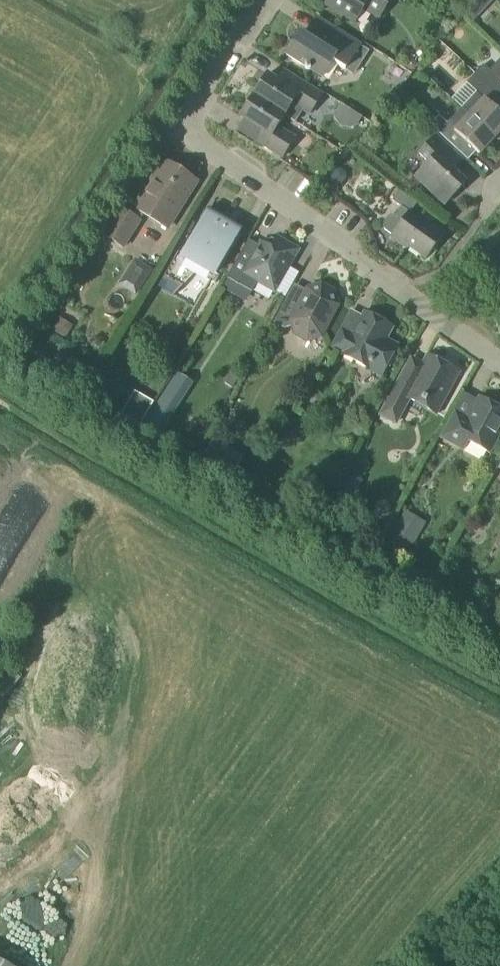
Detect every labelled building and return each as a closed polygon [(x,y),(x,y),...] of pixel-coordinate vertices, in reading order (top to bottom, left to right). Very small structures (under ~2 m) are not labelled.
[(326,5),(355,24),(364,9),(380,19),(391,0),(329,0),(326,5)] [(470,3),(478,12),(490,0),(474,0),(470,3)] [(298,38),(287,56),(306,67),(307,71),(316,69),(325,75),(333,63),(338,66),(345,70),(347,67),(355,73),(363,60),(356,55),(360,47),(361,46),(332,28),(324,39),(310,30),(303,41),(298,38)] [(491,72),(484,65),(475,74),(499,97),(499,62),(491,72)] [(499,98),(499,97),(475,74),(467,83),(476,93),(462,109),(495,139),(499,134),(499,113),(492,106),(499,98)] [(255,96),(285,116),(293,104),(310,115),(322,96),(295,79),(289,89),(268,75),(255,96)] [(278,128),(285,116),(255,96),(241,117),(262,130),(256,141),(283,158),(295,139),(278,128)] [(480,156),(495,139),(462,109),(447,124),(439,116),(430,126),(468,162),(476,152),(480,156)] [(446,205),(466,183),(448,166),(457,156),(436,137),(420,154),(430,163),(416,178),(433,194),(433,197),(440,204),(443,203),(446,205)] [(171,227),(197,185),(163,164),(137,206),(131,216),(121,209),(104,235),(124,248),(147,212),(171,227)] [(443,236),(410,213),(417,204),(398,192),(392,201),(401,207),(395,216),(394,216),(391,216),(387,217),(383,224),(383,227),(384,230),(393,237),(393,238),(406,247),(407,245),(427,259),(443,236)] [(243,229),(210,210),(184,255),(179,252),(158,288),(173,297),(194,273),(214,284),(219,275),(217,274),(243,229)] [(238,284),(254,293),(259,283),(276,292),(298,254),(300,250),(279,239),(276,243),(273,241),(269,242),(267,245),(262,243),(260,247),(250,241),(228,279),(223,289),(232,294),(238,284)] [(138,262),(126,281),(140,290),(152,270),(138,262)] [(322,337),(339,305),(336,292),(323,285),(309,289),(297,312),(288,308),(279,325),(286,329),(294,326),(296,335),(309,341),(322,337)] [(382,338),(389,325),(367,313),(354,337),(343,332),(335,347),(345,353),(344,355),(371,369),(373,365),(386,371),(399,347),(382,338)] [(65,340),(73,326),(58,317),(50,331),(65,340)] [(34,367),(41,356),(31,349),(24,361),(34,367)] [(438,414),(460,373),(429,357),(420,374),(408,367),(381,418),(396,427),(405,409),(411,399),(438,414)] [(231,388),(237,379),(230,374),(224,384),(231,388)] [(185,399),(206,390),(200,375),(178,384),(185,399)] [(134,392),(121,416),(141,426),(153,402),(134,392)] [(164,424),(177,403),(162,393),(149,414),(164,424)] [(499,438),(499,408),(481,398),(469,419),(457,412),(443,438),(457,446),(461,437),(491,454),(499,438)] [(413,546),(426,523),(405,511),(392,534),(395,536),(389,547),(403,555),(410,544),(413,546)]
